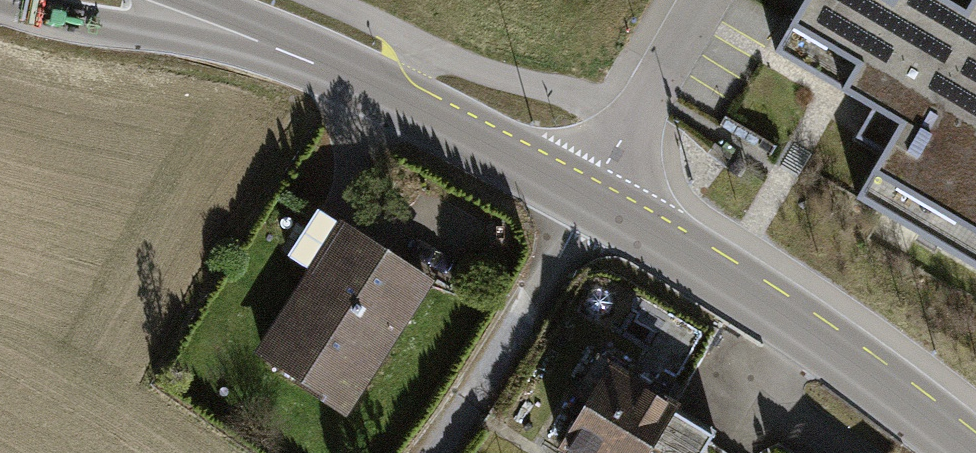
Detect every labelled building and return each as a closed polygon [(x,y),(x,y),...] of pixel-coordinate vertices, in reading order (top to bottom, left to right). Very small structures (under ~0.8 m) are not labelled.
[(784,57),(879,110),(863,138),(890,153),(863,201),(975,264),(975,1),(971,10),(954,0),(815,0),(784,57)] [(419,278),(313,211),(279,262),(305,279),(256,354),(296,380),(293,384),(334,410),(419,278)] [(604,349),(582,388),(594,395),(568,442),(588,452),(648,452),(682,394),(604,349)]
